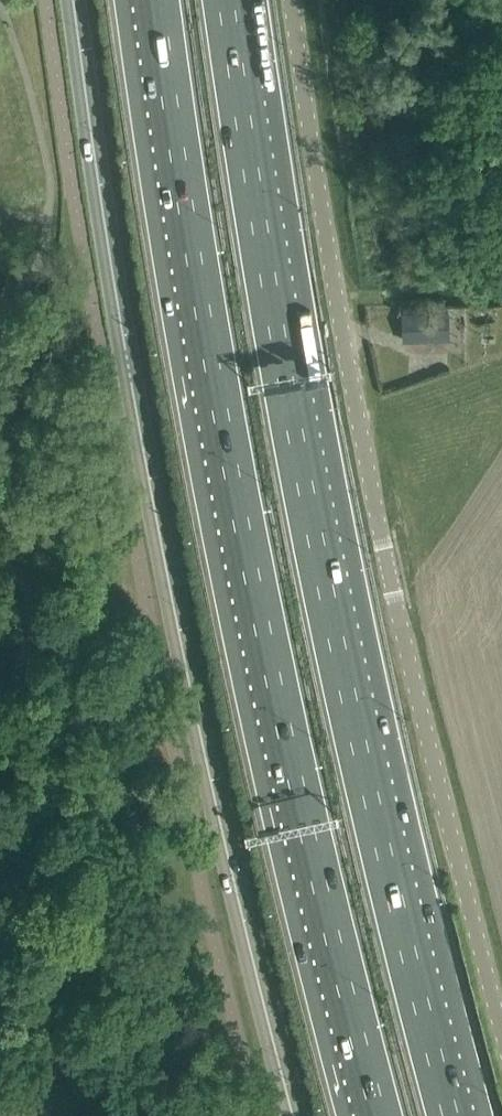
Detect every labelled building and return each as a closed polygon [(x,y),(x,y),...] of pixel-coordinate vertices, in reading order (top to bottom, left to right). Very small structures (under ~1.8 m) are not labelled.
[(448,312),(404,313),(405,339),(449,338),(448,312)]
